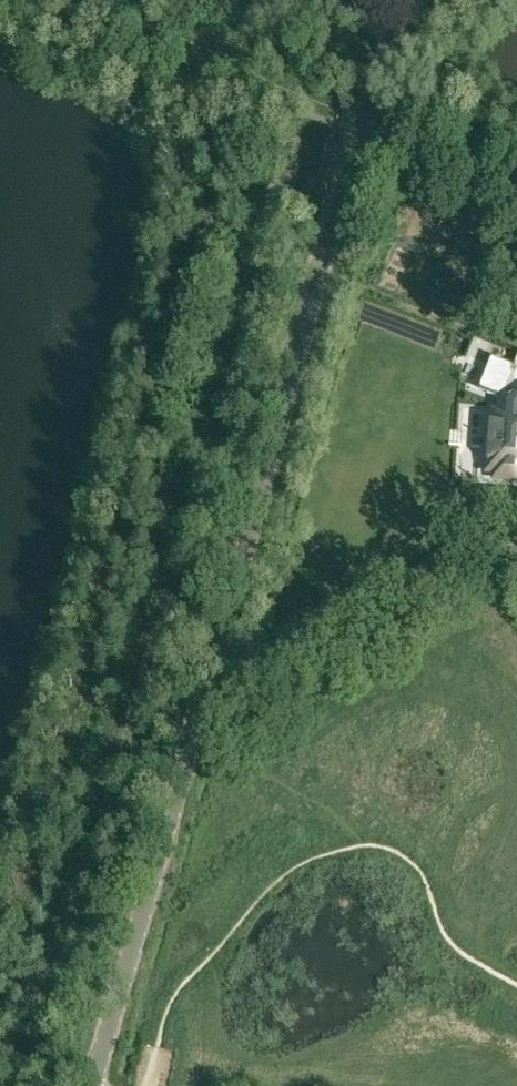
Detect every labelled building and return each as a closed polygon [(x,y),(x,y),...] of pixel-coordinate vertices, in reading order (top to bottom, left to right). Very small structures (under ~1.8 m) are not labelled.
[(478,388),(487,392),(486,393),(499,398),(498,411),(491,410),(486,471),(494,471),(494,477),(516,479),(516,352),(512,364),(489,355),(486,363),(488,363),(478,388)]
